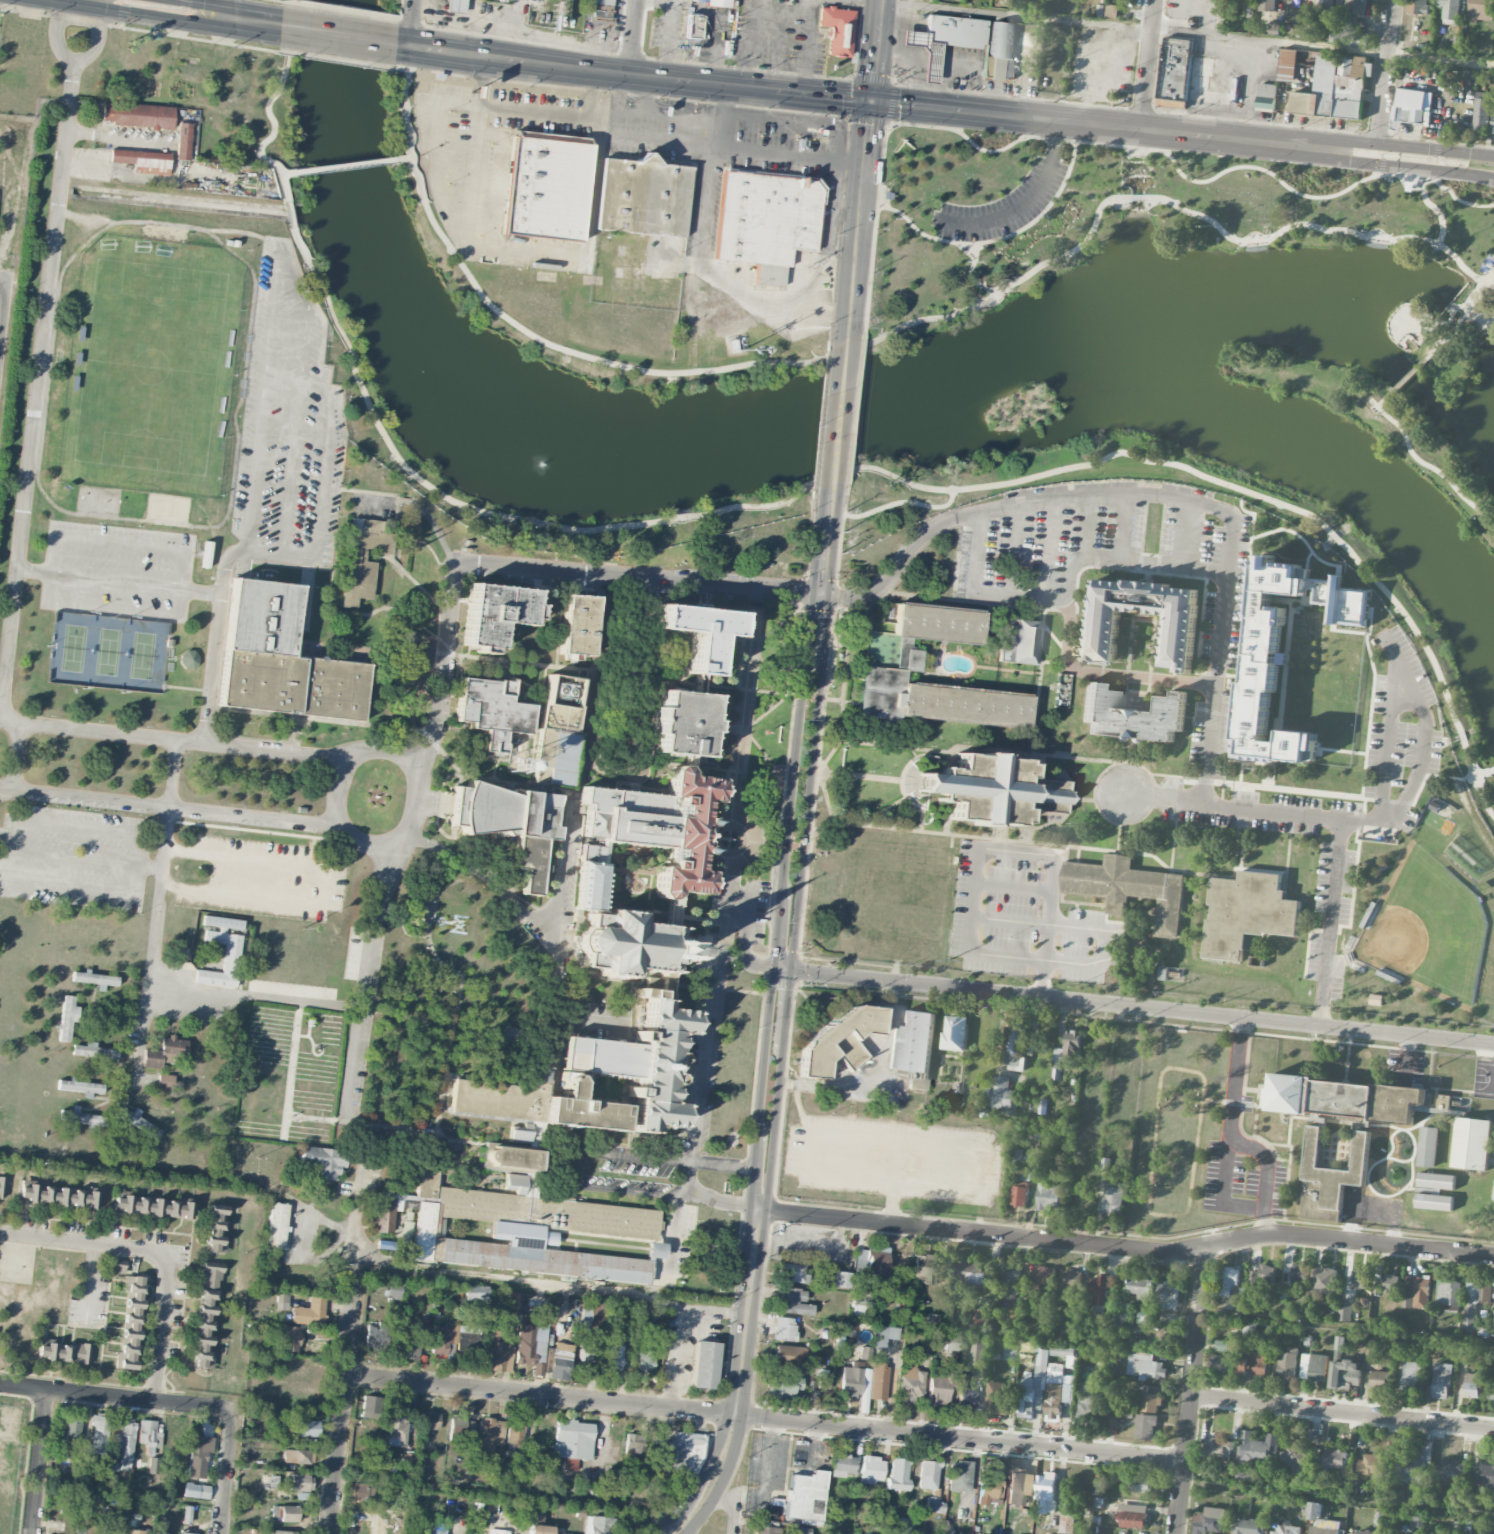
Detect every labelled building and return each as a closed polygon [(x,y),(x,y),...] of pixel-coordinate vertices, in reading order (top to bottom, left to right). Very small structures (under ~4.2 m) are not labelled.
[(445,11),(463,13),(464,0),(447,0),(445,11)] [(1276,0),(1260,0),(1259,11),(1275,12),(1276,0)] [(1429,0),(1409,0),(1408,14),(1428,15),(1429,0)] [(1443,20),(1459,21),(1461,0),(1439,0),(1438,8),(1444,8),(1443,20)] [(1493,22),(1493,0),(1470,0),(1469,20),(1493,22)] [(829,26),(825,54),(849,57),(855,8),(821,4),(818,24),(829,26)] [(1118,18),(1119,5),(1107,5),(1106,17),(1118,18)] [(721,33),(733,35),(736,12),(724,10),(721,33)] [(699,40),(702,14),(688,13),(685,38),(699,40)] [(900,30),(899,45),(912,46),(923,47),(922,61),(920,81),(935,82),(937,63),(939,43),(983,47),(985,19),(927,14),(925,32),(913,31),(900,30)] [(984,77),(1010,80),(1016,23),(989,20),(984,77)] [(1279,35),(1280,22),(1270,21),(1269,34),(1279,35)] [(1330,42),(1341,43),(1342,26),(1331,25),(1330,42)] [(1158,104),(1230,111),(1233,79),(1217,77),(1219,58),(1193,55),(1195,39),(1165,36),(1158,104)] [(1297,50),(1280,50),(1280,81),(1297,81),(1297,50)] [(1363,119),(1369,58),(1318,53),(1314,94),(1293,92),(1291,113),(1363,119)] [(1277,85),(1259,84),(1258,109),(1276,110),(1277,85)] [(1432,92),(1397,89),(1393,120),(1424,124),(1425,110),(1431,111),(1432,92)] [(1488,133),(1492,94),(1477,92),(1473,131),(1488,133)] [(102,124),(172,128),(174,106),(103,102),(102,124)] [(190,160),(191,123),(178,123),(177,160),(190,160)] [(502,232),(579,240),(590,138),(514,130),(502,232)] [(170,153),(111,150),(110,162),(133,163),(133,173),(169,175),(170,153)] [(604,155),(596,228),(684,237),(692,165),(604,155)] [(817,252),(824,177),(723,168),(715,259),(756,263),(754,285),(785,288),(789,250),(817,252)] [(342,605),(351,517),(395,521),(391,553),(376,552),(376,548),(365,547),(364,561),(375,562),(371,598),(358,596),(356,606),(342,605)] [(1315,759),(1308,758),(1307,761),(1240,754),(1241,743),(1247,743),(1247,736),(1239,735),(1244,682),(1247,682),(1250,653),(1256,653),(1257,643),(1251,642),(1254,614),(1250,613),(1256,558),(1263,559),(1264,550),(1276,551),(1275,560),(1302,562),(1302,567),(1311,568),(1310,578),(1333,581),(1334,572),(1344,573),(1343,585),(1372,588),(1368,627),(1329,623),(1331,604),(1313,602),(1315,588),(1308,588),(1307,594),(1272,591),(1271,604),(1285,605),(1285,614),(1286,614),(1285,620),(1284,619),(1283,621),(1281,621),(1278,653),(1284,653),(1283,663),(1278,662),(1275,690),(1270,690),(1266,739),(1281,741),(1282,727),(1312,730),(1312,732),(1318,732),(1315,759)] [(232,574),(218,704),(361,720),(367,663),(291,655),(299,581),(232,574)] [(1087,660),(1095,577),(1124,580),(1125,576),(1172,581),(1171,585),(1198,588),(1190,670),(1172,668),(1172,664),(1163,663),(1168,613),(1120,608),(1114,659),(1099,657),(1099,661),(1087,660)] [(497,643),(500,617),(528,620),(529,613),(534,614),(536,600),(530,599),(532,585),(469,579),(463,640),(477,641),(476,646),(490,648),(491,643),(497,643)] [(560,649),(565,591),(595,594),(590,652),(576,651),(576,657),(569,656),(569,650),(560,649)] [(867,630),(864,665),(905,669),(920,671),(922,650),(910,648),(912,636),(978,643),(981,608),(897,599),(894,633),(867,630)] [(712,669),(716,627),(733,629),(735,608),(658,600),(656,623),(692,627),(688,667),(712,669)] [(998,659),(1000,647),(1006,648),(1009,623),(1015,624),(1016,617),(1042,620),(1041,629),(1038,629),(1035,655),(1037,655),(1036,663),(998,659)] [(180,654),(186,649),(194,649),(199,656),(198,664),(192,669),(185,668),(180,662),(180,654)] [(905,669),(904,683),(1028,696),(1025,728),(901,714),(900,719),(858,715),(864,665),(905,669)] [(577,729),(585,677),(549,671),(541,724),(577,729)] [(1069,674),(1057,673),(1056,706),(1068,707),(1069,674)] [(461,675),(497,679),(497,677),(508,678),(508,676),(509,675),(510,675),(511,676),(508,699),(532,702),(529,731),(504,728),(501,749),(483,747),(485,725),(482,725),(482,726),(470,725),(470,719),(456,717),(461,675)] [(1087,680),(1083,718),(1092,719),(1090,731),(1172,740),(1174,728),(1182,729),(1186,690),(1174,688),(1173,695),(1158,694),(1156,711),(1110,706),(1112,690),(1097,688),(1097,681),(1087,680)] [(656,746),(658,729),(654,728),(657,703),(661,703),(663,686),(710,691),(708,716),(710,716),(710,718),(716,718),(715,730),(705,730),(703,751),(656,746)] [(541,724),(535,764),(537,764),(535,780),(572,786),(581,730),(577,729),(541,724)] [(919,787),(921,770),(939,772),(940,764),(949,765),(949,766),(955,767),(957,749),(967,751),(967,752),(981,753),(981,749),(1000,751),(999,755),(1013,757),(1013,755),(1023,756),(1023,759),(1029,760),(1028,775),(1068,779),(1067,789),(1069,789),(1067,802),(1065,802),(1064,811),(1023,807),(1022,819),(1016,819),(1015,822),(1006,821),(1006,820),(991,818),(991,821),(974,820),(975,816),(959,814),(959,815),(950,814),(952,797),(944,796),(944,798),(936,797),(937,789),(919,787)] [(672,891),(673,887),(703,891),(706,868),(694,867),(696,848),(698,849),(699,849),(700,849),(701,849),(702,848),(703,847),(704,845),(703,844),(703,843),(702,842),(701,841),(700,841),(701,836),(697,836),(698,827),(702,827),(702,821),(703,821),(704,821),(706,820),(706,819),(707,817),(706,816),(706,815),(705,814),(704,813),(703,813),(701,813),(703,797),(714,799),(717,777),(715,775),(685,771),(685,768),(681,763),(674,762),(669,767),(666,793),(583,784),(582,801),(587,801),(584,833),(666,843),(664,858),(667,858),(667,863),(660,862),(658,864),(655,889),(660,895),(666,896),(672,891)] [(556,836),(560,801),(555,800),(556,791),(517,787),(517,793),(469,777),(465,785),(455,784),(450,822),(461,824),(463,831),(513,827),(512,831),(518,832),(545,835),(556,836)] [(545,835),(542,862),(547,863),(546,870),(541,869),(538,893),(522,891),(524,866),(514,865),(518,832),(545,835)] [(1068,861),(1065,892),(1107,896),(1107,900),(1109,900),(1107,913),(1125,915),(1126,902),(1128,902),(1129,895),(1158,898),(1154,936),(1179,939),(1185,874),(1131,869),(1132,856),(1105,854),(1104,865),(1068,861)] [(575,905),(581,858),(606,861),(600,908),(575,905)] [(1241,961),(1243,948),(1245,949),(1247,932),(1263,934),(1263,931),(1297,935),(1300,901),(1284,899),(1285,890),(1280,890),(1282,874),(1240,870),(1239,880),(1212,877),(1209,904),(1212,904),(1210,918),(1207,918),(1203,957),(1241,961)] [(583,964),(584,950),(579,941),(580,932),(587,924),(589,910),(605,912),(609,909),(609,906),(636,909),(634,920),(675,925),(670,970),(631,965),(629,975),(601,972),(602,969),(599,965),(583,964)] [(202,923),(203,914),(243,919),(242,929),(226,927),(225,932),(242,934),(235,987),(194,981),(196,968),(221,972),(225,943),(204,940),(205,929),(217,931),(218,926),(202,923)] [(73,970),(84,972),(84,968),(89,968),(88,972),(118,975),(117,985),(104,984),(103,990),(97,989),(97,983),(95,983),(72,980),(73,970)] [(58,1039),(60,1028),(56,1028),(57,1024),(60,1025),(63,1001),(58,1001),(58,997),(63,997),(64,994),(75,995),(73,1005),(79,1006),(77,1021),(72,1021),(69,1041),(58,1039)] [(632,1129),(636,1094),(628,1093),(629,1085),(638,1086),(639,1076),(562,1067),(566,1035),(642,1043),(643,1037),(635,1036),(636,1028),(644,1029),(648,997),(664,999),(663,1005),(689,1008),(686,1032),(675,1031),(673,1050),(675,1050),(678,1054),(677,1057),(674,1060),(668,1059),(667,1070),(673,1071),(675,1074),(675,1079),(672,1081),(668,1081),(666,1100),(680,1102),(677,1126),(651,1123),(650,1131),(632,1129)] [(800,1074),(802,1047),(806,1039),(848,1005),(857,1003),(883,1006),(881,1033),(863,1031),(854,1039),(867,1055),(850,1068),(837,1052),(827,1059),(826,1076),(800,1074)] [(928,1072),(889,1067),(894,1024),(903,1025),(905,1009),(935,1012),(928,1072)] [(969,1017),(966,1051),(941,1049),(943,1031),(945,1031),(947,1015),(969,1017)] [(1002,1065),(1023,1066),(1025,1024),(1004,1023),(1002,1065)] [(518,1027),(503,1026),(502,1041),(517,1041),(518,1027)] [(1052,1080),(1061,1081),(1062,1062),(1079,1063),(1081,1031),(1066,1030),(1065,1048),(1054,1048),(1052,1080)] [(145,1047),(160,1049),(162,1036),(168,1037),(168,1033),(175,1034),(174,1038),(187,1039),(185,1056),(176,1055),(176,1053),(162,1052),(160,1068),(143,1066),(145,1047)] [(72,1053),(73,1044),(85,1045),(86,1040),(96,1041),(95,1046),(118,1048),(117,1059),(106,1057),(105,1061),(101,1060),(101,1056),(72,1053)] [(623,1103),(621,1128),(452,1108),(455,1079),(525,1087),(527,1064),(551,1066),(548,1095),(562,1096),(564,1079),(569,1073),(575,1073),(579,1080),(577,1098),(623,1103)] [(157,1087),(158,1079),(159,1073),(175,1075),(173,1089),(157,1087)] [(58,1079),(69,1080),(70,1075),(74,1076),(74,1080),(103,1083),(102,1092),(91,1091),(90,1096),(90,1098),(84,1097),(84,1091),(57,1088),(58,1079)] [(1009,1077),(990,1076),(990,1107),(1012,1108),(1013,1090),(1009,1090),(1009,1077)] [(1425,1089),(1272,1076),(1271,1088),(1267,1088),(1265,1111),(1412,1123),(1413,1105),(1423,1106),(1425,1089)] [(1449,1109),(1449,1099),(1438,1099),(1438,1108),(1449,1109)] [(104,1124),(93,1123),(92,1127),(87,1127),(88,1122),(59,1118),(61,1109),(71,1111),(72,1104),(79,1105),(79,1107),(78,1111),(106,1115),(104,1124)] [(117,1114),(123,1106),(131,1111),(134,1108),(135,1106),(141,1110),(138,1115),(161,1130),(156,1138),(146,1132),(144,1135),(137,1131),(140,1128),(117,1114)] [(1453,1168),(1488,1170),(1492,1120),(1456,1118),(1453,1168)] [(1301,1219),(1340,1222),(1343,1184),(1364,1185),(1369,1132),(1356,1131),(1352,1171),(1320,1168),(1323,1127),(1309,1126),(1301,1219)] [(1434,1168),(1439,1129),(1421,1126),(1416,1166),(1434,1168)] [(336,1180),(337,1167),(345,1168),(347,1151),(302,1146),(299,1169),(317,1170),(316,1178),(336,1180)] [(539,1150),(485,1147),(484,1168),(538,1171),(539,1150)] [(1020,1172),(1020,1184),(1013,1183),(1012,1205),(1027,1206),(1029,1172),(1020,1172)] [(1455,1189),(1455,1175),(1418,1173),(1417,1187),(1455,1189)] [(1124,1183),(1104,1183),(1103,1214),(1123,1214),(1124,1183)] [(97,1207),(98,1193),(83,1191),(83,1190),(71,1188),(71,1190),(53,1189),(53,1186),(41,1184),(41,1187),(21,1185),(20,1200),(97,1207)] [(1061,1184),(1039,1184),(1038,1210),(1060,1211),(1061,1184)] [(437,1202),(439,1186),(659,1209),(656,1239),(439,1216),(440,1202),(437,1202)] [(1452,1197),(1417,1193),(1415,1207),(1450,1212),(1452,1197)] [(190,1218),(192,1202),(184,1201),(184,1203),(168,1201),(168,1202),(153,1200),(138,1198),(138,1199),(115,1197),(114,1210),(190,1218)] [(418,1200),(437,1202),(440,1202),(439,1216),(437,1236),(443,1237),(440,1261),(412,1258),(418,1200)] [(288,1204),(269,1203),(267,1248),(285,1249),(288,1204)] [(226,1236),(224,1236),(224,1210),(208,1210),(207,1252),(225,1252),(226,1236)] [(440,1261),(443,1237),(646,1259),(646,1261),(651,1261),(648,1284),(440,1261)] [(400,1242),(378,1240),(377,1249),(400,1250),(400,1242)] [(647,1258),(663,1258),(664,1243),(648,1242),(647,1258)] [(887,1246),(865,1246),(864,1277),(886,1278),(887,1246)] [(938,1256),(914,1254),(913,1276),(924,1277),(923,1284),(937,1285),(938,1256)] [(958,1293),(987,1294),(988,1262),(959,1261),(958,1293)] [(807,1283),(808,1274),(803,1273),(803,1264),(779,1263),(778,1282),(807,1283)] [(113,1272),(124,1273),(124,1266),(114,1264),(113,1272)] [(1021,1266),(1002,1265),(1001,1294),(1020,1294),(1021,1266)] [(1275,1266),(1261,1265),(1260,1283),(1275,1283),(1275,1266)] [(1306,1283),(1306,1265),(1290,1265),(1290,1283),(1306,1283)] [(219,1267),(202,1266),(193,1367),(210,1368),(219,1267)] [(1053,1285),(1054,1267),(1033,1266),(1032,1285),(1053,1285)] [(1240,1268),(1225,1268),(1223,1292),(1229,1293),(1229,1296),(1238,1297),(1240,1268)] [(1336,1294),(1337,1269),(1312,1268),(1311,1293),(1336,1294)] [(1082,1271),(1061,1270),(1061,1289),(1081,1290),(1082,1271)] [(834,1286),(849,1288),(851,1273),(836,1271),(834,1286)] [(1259,1283),(1258,1271),(1249,1272),(1250,1284),(1259,1283)] [(1368,1289),(1368,1271),(1353,1271),(1353,1289),(1368,1289)] [(1384,1293),(1399,1293),(1399,1275),(1385,1274),(1384,1293)] [(1463,1331),(1473,1332),(1475,1301),(1491,1302),(1492,1286),(1481,1285),(1481,1276),(1466,1275),(1463,1331)] [(124,1328),(140,1329),(143,1277),(125,1276),(124,1291),(126,1291),(124,1328)] [(1093,1296),(1092,1306),(1106,1306),(1107,1277),(1088,1276),(1088,1296),(1093,1296)] [(1430,1277),(1405,1276),(1404,1308),(1429,1309),(1430,1277)] [(1373,1293),(1382,1294),(1384,1279),(1375,1278),(1373,1293)] [(1137,1294),(1137,1301),(1153,1302),(1154,1280),(1128,1279),(1128,1294),(1137,1294)] [(1436,1304),(1445,1305),(1445,1310),(1460,1311),(1461,1280),(1437,1279),(1436,1304)] [(1158,1309),(1178,1309),(1178,1282),(1158,1281),(1158,1309)] [(388,1296),(400,1297),(401,1283),(389,1283),(388,1296)] [(487,1286),(465,1286),(465,1300),(487,1300),(487,1286)] [(812,1315),(813,1304),(804,1303),(805,1289),(780,1287),(778,1313),(812,1315)] [(851,1314),(865,1315),(866,1307),(870,1307),(871,1292),(853,1291),(851,1314)] [(276,1310),(288,1310),(288,1294),(276,1293),(276,1310)] [(291,1323),(323,1324),(324,1297),(309,1296),(308,1307),(291,1307),(291,1323)] [(1353,1303),(1339,1302),(1339,1321),(1352,1322),(1353,1303)] [(581,1328),(587,1328),(587,1338),(602,1339),(603,1319),(590,1318),(591,1304),(582,1304),(581,1328)] [(1020,1311),(1010,1312),(1011,1323),(1021,1322),(1020,1311)] [(1130,1330),(1129,1312),(1117,1313),(1117,1331),(1130,1330)] [(795,1319),(776,1317),(773,1340),(793,1342),(795,1319)] [(515,1321),(505,1320),(505,1338),(515,1338),(515,1321)] [(381,1341),(389,1341),(390,1322),(377,1321),(377,1326),(366,1326),(365,1347),(381,1348),(381,1341)] [(542,1376),(545,1323),(517,1322),(515,1364),(532,1365),(532,1375),(542,1376)] [(1257,1324),(1246,1323),(1245,1332),(1256,1333),(1257,1324)] [(452,1343),(452,1325),(433,1324),(432,1355),(447,1356),(447,1343),(452,1343)] [(460,1354),(478,1354),(479,1325),(460,1324),(460,1354)] [(299,1352),(300,1326),(281,1326),(280,1351),(299,1352)] [(898,1339),(898,1327),(874,1326),(874,1349),(885,1350),(885,1339),(898,1339)] [(621,1369),(622,1344),(617,1344),(617,1330),(606,1330),(604,1374),(612,1374),(612,1369),(621,1369)] [(512,1342),(498,1341),(499,1331),(486,1331),(485,1371),(511,1372),(512,1342)] [(115,1368),(136,1369),(138,1334),(122,1334),(121,1352),(116,1351),(115,1368)] [(943,1350),(961,1350),(961,1334),(944,1334),(943,1350)] [(971,1365),(985,1366),(988,1341),(974,1339),(971,1365)] [(419,1341),(403,1340),(402,1359),(418,1360),(419,1341)] [(718,1343),(695,1340),(690,1387),(714,1389),(718,1343)] [(1228,1341),(1216,1340),(1215,1350),(1227,1351),(1228,1341)] [(89,1363),(90,1345),(62,1342),(62,1346),(39,1344),(37,1359),(89,1363)] [(548,1377),(565,1381),(573,1346),(555,1343),(548,1377)] [(1365,1364),(1372,1365),(1374,1343),(1367,1343),(1365,1364)] [(802,1346),(773,1345),(773,1367),(801,1368),(802,1346)] [(1075,1357),(1075,1347),(1052,1346),(1051,1357),(1075,1357)] [(870,1359),(870,1347),(860,1347),(860,1358),(870,1359)] [(1295,1381),(1299,1351),(1281,1348),(1277,1379),(1295,1381)] [(636,1370),(653,1371),(654,1351),(637,1350),(636,1370)] [(1154,1353),(1128,1352),(1127,1376),(1163,1377),(1164,1362),(1153,1362),(1154,1353)] [(1240,1358),(1240,1375),(1267,1376),(1268,1353),(1248,1353),(1248,1358),(1240,1358)] [(1328,1355),(1302,1354),(1301,1380),(1327,1381),(1328,1355)] [(1230,1373),(1231,1356),(1213,1355),(1211,1371),(1230,1373)] [(1331,1389),(1351,1390),(1351,1385),(1360,1386),(1361,1362),(1333,1360),(1331,1389)] [(885,1400),(890,1365),(873,1362),(867,1398),(885,1400)] [(922,1402),(924,1371),(915,1371),(915,1363),(901,1362),(899,1401),(922,1402)] [(1419,1362),(1404,1362),(1403,1376),(1395,1376),(1395,1390),(1418,1391),(1419,1362)] [(1047,1365),(1036,1364),(1035,1379),(1020,1378),(1018,1417),(1033,1418),(1034,1409),(1044,1410),(1047,1365)] [(1046,1420),(1061,1421),(1062,1402),(1073,1402),(1075,1376),(1064,1375),(1064,1364),(1049,1364),(1046,1420)] [(862,1367),(841,1367),(840,1394),(861,1395),(862,1367)] [(927,1404),(949,1405),(950,1371),(942,1370),(942,1374),(929,1373),(927,1404)] [(1371,1388),(1388,1388),(1388,1372),(1371,1371),(1371,1388)] [(1449,1399),(1450,1372),(1434,1371),(1432,1398),(1449,1399)] [(1481,1398),(1482,1374),(1465,1373),(1464,1397),(1481,1398)] [(767,1384),(767,1399),(793,1399),(793,1389),(801,1389),(801,1377),(771,1376),(771,1384),(767,1384)] [(831,1380),(816,1378),(815,1387),(829,1390),(831,1380)] [(1007,1414),(1008,1383),(987,1382),(986,1414),(1007,1414)] [(1102,1418),(1103,1390),(1087,1389),(1087,1395),(1079,1394),(1078,1417),(1102,1418)] [(975,1406),(974,1390),(957,1391),(957,1407),(975,1406)] [(1161,1395),(1140,1393),(1138,1411),(1160,1413),(1161,1395)] [(381,1397),(363,1395),(361,1417),(379,1419),(381,1397)] [(386,1445),(404,1448),(409,1414),(391,1411),(386,1445)] [(438,1430),(438,1412),(420,1411),(420,1430),(438,1430)] [(1158,1427),(1158,1415),(1136,1415),(1136,1440),(1153,1440),(1154,1427),(1158,1427)] [(81,1416),(64,1416),(63,1440),(80,1440),(81,1416)] [(107,1416),(92,1416),(91,1453),(106,1454),(107,1416)] [(1118,1428),(1119,1417),(1108,1417),(1107,1428),(1118,1428)] [(474,1420),(450,1419),(449,1440),(473,1441),(474,1420)] [(504,1420),(478,1419),(476,1451),(493,1451),(493,1445),(503,1445),(504,1420)] [(118,1470),(131,1471),(135,1421),(113,1420),(111,1447),(120,1448),(118,1470)] [(138,1445),(147,1445),(147,1455),(151,1455),(151,1447),(161,1447),(161,1432),(156,1432),(156,1420),(139,1420),(138,1445)] [(318,1420),(294,1420),(293,1436),(318,1436),(318,1420)] [(553,1457),(562,1457),(561,1469),(575,1470),(576,1459),(590,1460),(592,1422),(555,1420),(553,1457)] [(523,1425),(508,1423),(505,1444),(521,1445),(523,1425)] [(1267,1441),(1252,1441),(1253,1431),(1240,1430),(1239,1460),(1277,1462),(1278,1434),(1267,1434),(1267,1441)] [(671,1469),(680,1471),(680,1475),(697,1477),(702,1435),(672,1432),(670,1447),(674,1448),(671,1469)] [(641,1456),(644,1435),(626,1433),(624,1454),(641,1456)] [(209,1436),(189,1436),(188,1470),(208,1471),(209,1436)] [(1231,1458),(1232,1440),(1211,1439),(1210,1457),(1231,1458)] [(257,1455),(257,1441),(247,1440),(246,1454),(257,1455)] [(1288,1442),(1288,1452),(1281,1452),(1280,1465),(1307,1465),(1308,1442),(1288,1442)] [(1404,1453),(1403,1463),(1396,1462),(1395,1480),(1429,1482),(1431,1442),(1423,1442),(1422,1454),(1404,1453)] [(1326,1456),(1320,1454),(1317,1472),(1326,1474),(1327,1468),(1345,1471),(1348,1451),(1327,1448),(1326,1456)] [(283,1463),(312,1464),(312,1450),(284,1450),(283,1463)] [(832,1476),(855,1477),(856,1454),(832,1454),(832,1476)] [(1365,1460),(1358,1460),(1357,1473),(1385,1475),(1386,1456),(1365,1455),(1365,1460)] [(158,1474),(159,1457),(149,1457),(148,1473),(158,1474)] [(861,1482),(883,1483),(884,1458),(862,1457),(861,1482)] [(888,1489),(908,1490),(910,1459),(890,1458),(888,1489)] [(1434,1479),(1463,1480),(1464,1461),(1442,1460),(1441,1466),(1435,1465),(1434,1479)] [(936,1489),(937,1462),(919,1461),(918,1489),(936,1489)] [(971,1462),(949,1461),(948,1491),(970,1492),(971,1462)] [(1036,1475),(1027,1474),(1028,1468),(1012,1465),(1007,1504),(1023,1506),(1026,1488),(1034,1490),(1036,1475)] [(1472,1486),(1493,1488),(1493,1467),(1474,1466),(1472,1486)] [(790,1475),(789,1490),(785,1490),(783,1517),(799,1519),(799,1524),(821,1525),(825,1471),(811,1470),(810,1476),(790,1475)] [(372,1481),(372,1472),(357,1471),(357,1479),(372,1481)] [(290,1490),(311,1491),(312,1475),(291,1474),(290,1490)] [(1055,1513),(1056,1474),(1037,1474),(1036,1513),(1055,1513)] [(277,1488),(278,1476),(269,1476),(269,1488),(277,1488)] [(1151,1493),(1152,1477),(1131,1477),(1131,1493),(1151,1493)] [(1002,1478),(979,1478),(979,1497),(988,1497),(988,1502),(1001,1503),(1002,1478)] [(1338,1492),(1350,1491),(1349,1480),(1338,1480),(1338,1492)] [(198,1484),(184,1484),(183,1497),(197,1497),(198,1484)] [(373,1498),(373,1487),(353,1486),(353,1497),(373,1498)] [(1392,1500),(1404,1501),(1404,1490),(1392,1489),(1392,1500)] [(944,1499),(926,1499),(926,1512),(943,1513),(944,1499)] [(1322,1504),(1310,1502),(1308,1520),(1318,1521),(1318,1528),(1309,1527),(1308,1533),(1340,1533),(1340,1528),(1338,1527),(1339,1521),(1320,1520),(1322,1504)] [(297,1522),(298,1506),(281,1505),(280,1521),(297,1522)] [(191,1523),(191,1506),(183,1506),(183,1523),(191,1523)] [(1206,1507),(1205,1514),(1197,1513),(1194,1533),(1207,1533),(1207,1531),(1223,1533),(1226,1509),(1206,1507)] [(1146,1513),(1119,1512),(1118,1527),(1146,1528),(1146,1513)] [(552,1526),(542,1526),(543,1514),(530,1513),(528,1533),(551,1533),(552,1526)] [(1424,1514),(1411,1513),(1410,1527),(1423,1528),(1424,1514)] [(1074,1515),(1061,1514),(1060,1533),(1074,1533),(1074,1515)] [(611,1517),(584,1516),(583,1533),(610,1533),(611,1517)] [(1261,1521),(1242,1520),(1241,1527),(1234,1526),(1233,1533),(1261,1533),(1261,1521)] [(446,1522),(431,1521),(430,1533),(445,1533),(446,1522)] [(84,1525),(84,1529),(74,1529),(74,1533),(97,1533),(97,1525),(84,1525)] [(1301,1527),(1279,1526),(1279,1532),(1272,1531),(1271,1533),(1301,1533),(1301,1527)]
